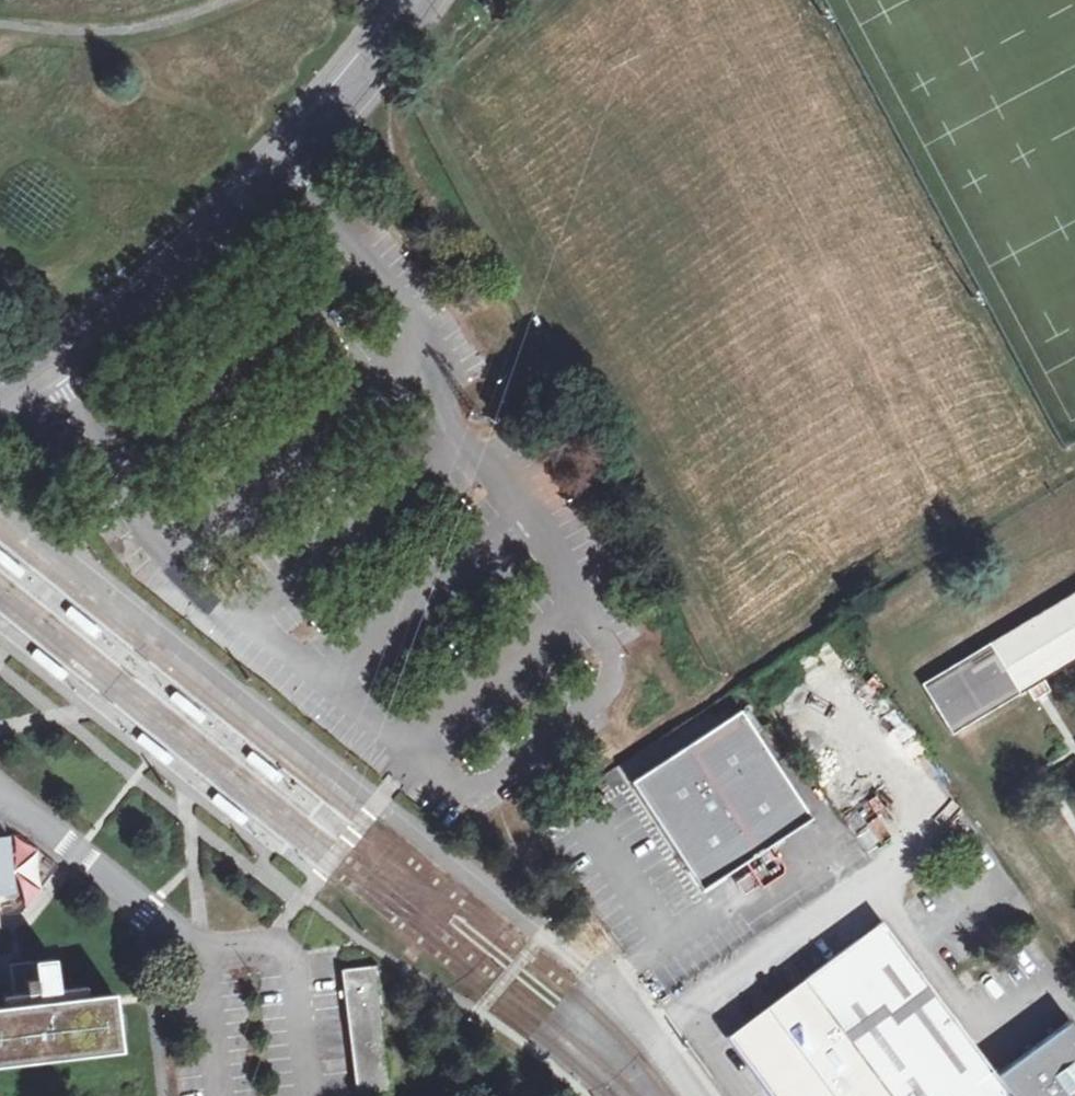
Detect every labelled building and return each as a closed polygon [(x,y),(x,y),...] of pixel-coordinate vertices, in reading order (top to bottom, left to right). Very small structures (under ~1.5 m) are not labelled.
[(0,548),(0,560),(19,576),(25,569),(0,548)] [(952,732),(1032,684),(1074,659),(1074,592),(922,682),(952,732)] [(741,711),(631,781),(702,887),(744,860),(752,873),(748,876),(753,884),(757,881),(760,886),(781,873),(783,866),(777,856),(770,855),(765,847),(810,817),(741,711)] [(0,838),(0,895),(15,893),(9,837),(0,838)] [(1068,1022),(1018,1060),(996,1076),(880,923),(727,1036),(772,1095),(1074,1095),(1074,1031),(1068,1022)] [(32,961),(10,964),(13,994),(36,992),(32,961)] [(377,962),(344,965),(361,1090),(392,1087),(377,962)] [(119,1051),(113,994),(0,1007),(0,1065),(119,1051)]
